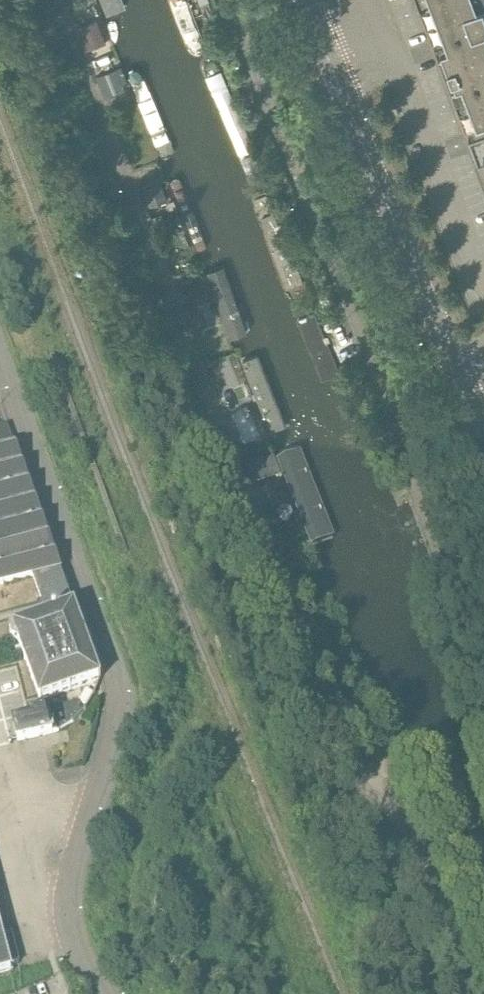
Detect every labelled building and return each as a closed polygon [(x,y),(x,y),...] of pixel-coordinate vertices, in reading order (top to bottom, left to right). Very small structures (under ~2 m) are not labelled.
[(125,9),(121,0),(96,0),(102,14),(125,9)] [(193,0),(168,0),(184,45),(205,38),(193,0)] [(466,117),(470,116),(473,124),(469,125),(483,165),(483,0),(422,0),(466,117)] [(88,47),(108,39),(100,17),(80,25),(88,47)] [(157,158),(175,151),(142,57),(124,64),(157,158)] [(235,169),(263,158),(225,59),(196,71),(235,169)] [(196,255),(213,248),(185,176),(168,182),(196,255)] [(315,296),(269,186),(247,195),(292,306),(315,296)] [(223,265),(201,274),(230,342),(252,333),(223,265)] [(325,379),(343,372),(320,314),(302,321),(325,379)] [(283,418),(259,348),(241,354),(265,424),(283,418)] [(355,457),(375,449),(351,384),(331,392),(355,457)] [(33,576),(48,615),(13,627),(11,633),(14,642),(20,645),(22,650),(23,650),(41,701),(101,679),(102,678),(16,444),(16,442),(15,442),(8,423),(0,425),(0,584),(33,576)] [(334,528),(302,436),(278,444),(310,536),(334,528)] [(54,733),(58,732),(73,722),(83,712),(81,702),(49,709),(50,710),(24,715),(25,720),(14,723),(18,741),(54,733)] [(14,970),(12,964),(20,962),(12,930),(4,932),(0,919),(0,973),(14,970)]
